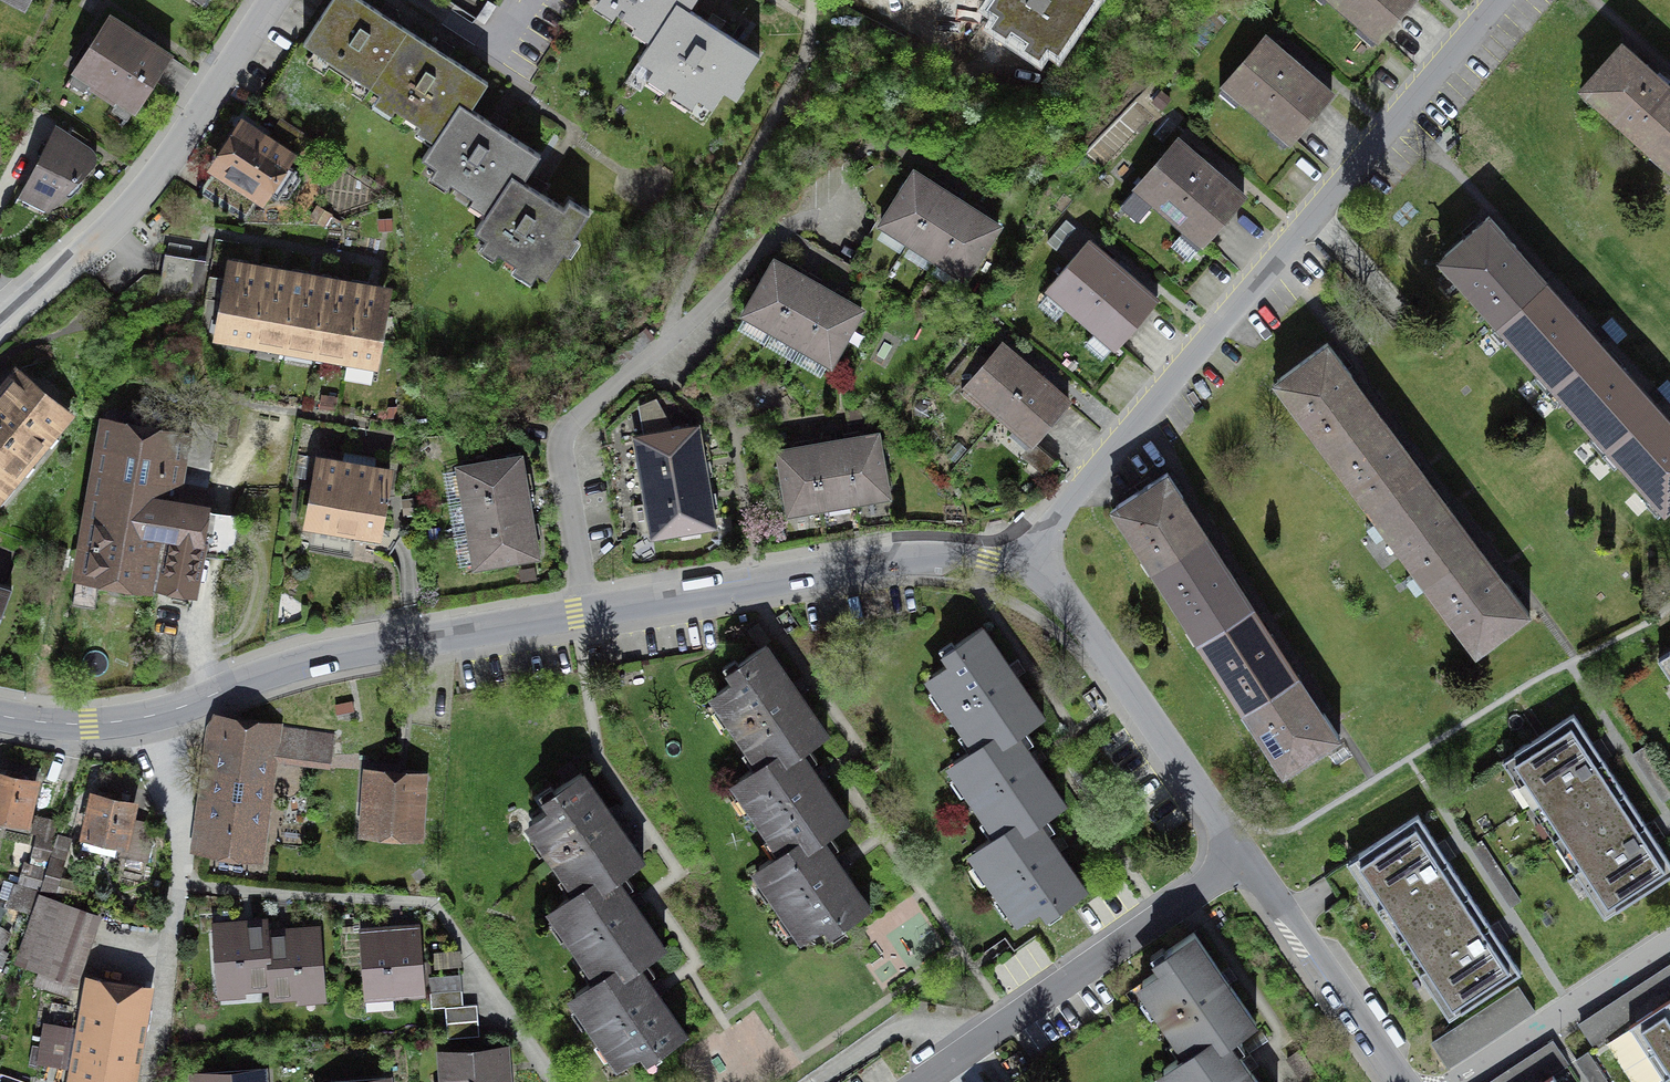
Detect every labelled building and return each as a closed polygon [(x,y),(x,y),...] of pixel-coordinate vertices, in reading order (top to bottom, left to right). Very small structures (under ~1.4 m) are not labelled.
[(23,15),(31,0),(0,0),(0,3),(23,15)] [(404,35),(350,0),(340,0),(308,48),(369,88),(404,35)] [(650,40),(675,7),(692,16),(703,0),(590,0),(650,40)] [(990,9),(1004,19),(997,30),(1006,36),(1010,31),(1032,45),(1028,51),(1038,57),(1046,45),(1060,54),(1093,5),(1085,0),(996,0),(990,9)] [(1382,50),(1424,0),(1322,0),(1382,50)] [(760,63),(696,21),(675,7),(636,66),(649,74),(640,88),(686,118),(695,104),(708,113),(719,97),(732,106),(760,63)] [(173,65),(109,22),(69,81),(133,124),(173,65)] [(491,92),(404,35),(369,88),(388,100),(378,115),(391,124),(395,118),(417,132),(411,140),(430,152),(460,106),(476,116),(491,92)] [(1297,149),(1339,99),(1270,42),(1228,92),(1297,149)] [(1669,134),(1669,88),(1622,46),(1585,86),(1656,150),(1669,134)] [(0,106),(0,134),(12,112),(0,106)] [(544,161),(476,116),(460,106),(430,152),(421,166),(436,176),(428,188),(447,201),(452,192),(473,205),(468,213),(485,224),(516,177),(528,185),(544,161)] [(301,134),(282,122),(275,134),(294,146),(301,134)] [(292,161),(237,126),(206,173),(261,209),(292,161)] [(100,161),(51,131),(17,204),(44,219),(100,161)] [(1656,150),(1669,162),(1669,134),(1656,150)] [(1252,203),(1182,141),(1136,193),(1206,255),(1252,203)] [(910,242),(943,191),(915,172),(882,224),(910,242)] [(563,207),(528,185),(516,177),(485,224),(477,236),(492,246),(484,258),(492,262),(498,253),(524,270),(517,280),(533,291),(539,282),(545,286),(563,259),(572,265),(585,245),(576,239),(589,219),(565,203),(563,207)] [(970,208),(943,191),(910,242),(937,260),(970,208)] [(999,226),(970,208),(937,260),(965,278),(999,226)] [(1500,321),(1546,279),(1489,216),(1443,258),(1500,321)] [(869,223),(848,253),(875,271),(896,241),(869,223)] [(1162,304),(1092,245),(1047,298),(1118,357),(1162,304)] [(198,278),(196,250),(165,252),(167,280),(198,278)] [(773,331),(804,277),(774,260),(743,314),(773,331)] [(214,338),(248,345),(263,270),(229,263),(214,338)] [(293,276),(263,270),(248,345),(279,351),(293,276)] [(325,282),(293,276),(279,351),(310,357),(325,282)] [(832,293),(804,277),(773,331),(802,347),(832,293)] [(1602,341),(1546,279),(1500,321),(1556,382),(1602,341)] [(354,287),(325,282),(310,357),(340,362),(354,287)] [(390,294),(354,287),(340,362),(376,369),(390,294)] [(862,310),(832,293),(802,347),(831,364),(862,310)] [(734,316),(710,347),(734,365),(736,367),(760,336),(734,316)] [(1658,402),(1602,341),(1556,382),(1612,443),(1658,402)] [(1330,449),(1374,416),(1346,378),(1351,375),(1327,344),(1279,380),(1330,449)] [(966,394),(1001,423),(1039,376),(1004,348),(966,394)] [(15,373),(0,391),(0,508),(72,420),(15,373)] [(1077,406),(1039,376),(1001,423),(1039,453),(1077,406)] [(641,470),(703,460),(695,416),(668,393),(643,397),(612,425),(614,443),(636,440),(641,470)] [(1658,402),(1612,443),(1669,507),(1669,415),(1658,402)] [(1375,415),(1374,416),(1330,449),(1329,449),(1379,516),(1425,481),(1375,415)] [(170,436),(112,426),(87,568),(146,579),(155,530),(171,533),(201,538),(198,553),(225,558),(233,513),(159,501),(170,436)] [(877,435),(844,440),(855,501),(887,496),(877,435)] [(855,501),(844,440),(811,446),(822,507),(855,501)] [(789,512),(822,507),(811,446),(779,452),(789,512)] [(631,449),(608,453),(623,538),(646,534),(631,449)] [(464,501),(527,490),(521,457),(458,468),(464,501)] [(708,492),(703,460),(641,470),(647,502),(708,492)] [(391,476),(317,462),(304,531),(378,545),(391,476)] [(1116,506),(1157,568),(1203,538),(1178,499),(1183,496),(1167,473),(1116,506)] [(1474,548),(1425,481),(1379,516),(1429,582),(1474,549),(1474,548)] [(532,523),(527,490),(464,501),(470,533),(532,523)] [(714,524),(708,492),(647,502),(652,535),(714,524)] [(538,556),(532,523),(470,533),(476,567),(538,556)] [(198,553),(201,538),(171,533),(162,583),(192,588),(198,553)] [(1249,608),(1203,538),(1157,568),(1202,638),(1249,608)] [(1501,586),(1474,549),(1429,582),(1481,651),(1530,614),(1506,582),(1501,586)] [(0,584),(0,612),(9,588),(0,584)] [(1294,678),(1249,608),(1202,638),(1247,708),(1294,678)] [(932,675),(951,701),(944,706),(957,724),(964,720),(980,744),(1010,723),(1017,734),(1043,716),(982,627),(954,646),(961,655),(932,675)] [(716,693),(734,718),(727,723),(740,742),(747,737),(764,761),(793,741),(801,752),(827,733),(766,644),(738,663),(745,673),(716,693)] [(1657,660),(1669,679),(1669,651),(1657,660)] [(1319,717),(1294,678),(1247,708),(1288,771),(1339,737),(1324,713),(1319,717)] [(1561,834),(1625,793),(1574,714),(1502,761),(1517,783),(1529,776),(1554,813),(1549,816),(1561,834)] [(954,762),(972,787),(965,792),(978,811),(985,806),(1002,831),(1031,810),(1039,821),(1065,803),(1017,734),(1010,723),(980,744),(954,762)] [(309,734),(224,724),(206,845),(254,853),(257,827),(264,828),(265,812),(260,811),(267,752),(310,753),(309,734)] [(738,780),(755,805),(748,810),(762,829),(768,824),(785,849),(815,828),(822,839),(849,821),(819,778),(801,752),(793,741),(764,761),(738,780)] [(532,819),(550,845),(543,849),(556,868),(563,864),(580,888),(610,867),(617,879),(644,860),(582,771),(554,790),(561,799),(532,819)] [(423,778),(369,774),(365,840),(419,844),(423,778)] [(0,775),(0,813),(26,819),(35,783),(0,775)] [(1561,834),(1572,850),(1576,848),(1602,887),(1590,895),(1605,918),(1669,876),(1669,862),(1625,793),(1561,834)] [(133,806),(94,797),(83,845),(86,849),(111,855),(116,852),(118,840),(125,841),(122,855),(146,860),(151,837),(146,822),(130,819),(133,806)] [(975,849),(993,874),(986,879),(999,898),(1006,893),(1024,919),(1052,900),(1058,909),(1086,890),(1039,821),(1031,810),(1002,831),(975,849)] [(1406,936),(1470,894),(1418,815),(1346,862),(1361,885),(1374,877),(1399,915),(1394,918),(1406,936)] [(56,822),(36,816),(33,827),(41,829),(36,848),(18,844),(13,866),(42,874),(56,822)] [(759,867),(777,892),(770,897),(783,916),(790,911),(808,937),(836,917),(842,927),(870,907),(822,839),(815,828),(785,849),(759,867)] [(68,838),(59,836),(40,887),(53,892),(68,838)] [(553,906),(571,932),(564,936),(577,956),(584,951),(601,975),(631,954),(639,965),(665,947),(617,879),(610,867),(580,888),(553,906)] [(1470,894),(1406,936),(1417,953),(1422,950),(1447,989),(1434,997),(1449,1020),(1521,973),(1470,894)] [(95,919),(39,900),(15,969),(41,978),(36,991),(66,1002),(95,919)] [(214,996),(269,994),(266,934),(267,925),(212,927),(214,996)] [(9,934),(0,927),(0,947),(9,934)] [(320,931),(266,934),(269,994),(270,1005),(324,1002),(320,931)] [(415,931),(361,935),(367,1013),(422,1008),(415,931)] [(1189,1071),(1235,1040),(1258,1025),(1198,936),(1156,965),(1162,974),(1135,991),(1189,1071)] [(574,993),(592,1020),(585,1024),(598,1044),(605,1039),(623,1064),(652,1044),(658,1053),(686,1034),(656,990),(639,965),(631,954),(601,975),(574,993)] [(1580,1020),(1597,1046),(1669,998),(1669,962),(1580,1020)] [(430,992),(462,990),(460,974),(429,976),(430,992)] [(1524,982),(1427,1045),(1444,1071),(1541,1007),(1524,982)] [(82,983),(76,1011),(38,1003),(25,1065),(61,1072),(59,1081),(121,1081),(139,996),(82,983)] [(445,1007),(463,1005),(462,990),(430,992),(432,1008),(445,1007)] [(1669,1039),(1669,999),(1629,1026),(1648,1054),(1669,1039)] [(446,1022),(478,1020),(477,1004),(463,1005),(445,1007),(446,1022)] [(479,1036),(478,1020),(446,1022),(448,1038),(479,1036)] [(1486,1081),(1542,1081),(1576,1060),(1559,1034),(1486,1081)] [(1648,1054),(1663,1078),(1669,1073),(1669,1039),(1648,1054)] [(1235,1040),(1189,1071),(1172,1081),(1263,1081),(1235,1040)] [(434,1058),(436,1081),(505,1081),(503,1054),(434,1058)] [(197,1081),(270,1081),(269,1073),(197,1078),(197,1081)]
